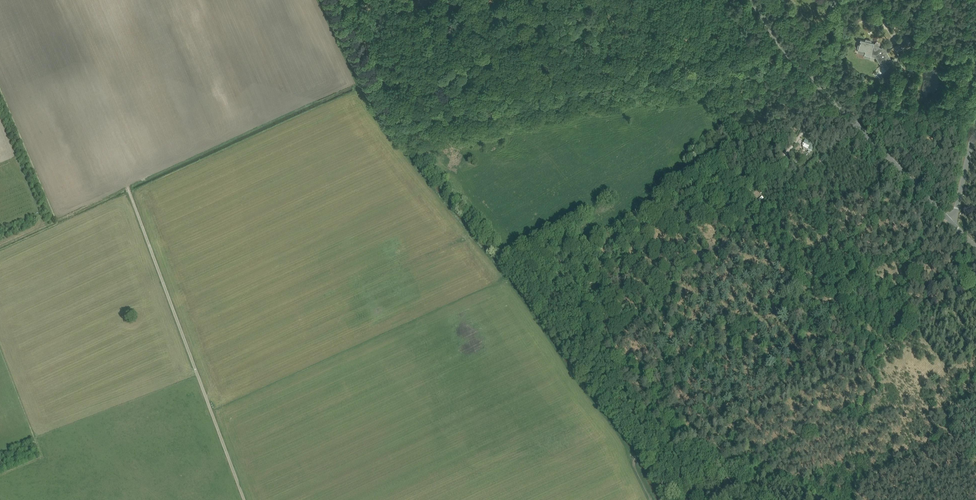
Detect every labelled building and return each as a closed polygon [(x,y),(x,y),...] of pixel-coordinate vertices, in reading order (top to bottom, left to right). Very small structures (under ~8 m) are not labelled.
[(858,49),(865,50),(864,54),(865,54),(864,56),(870,58),(871,55),(872,51),(876,52),(881,61),(884,59),(887,63),(888,65),(892,63),(891,61),(886,52),(889,51),(888,49),(893,46),(890,41),(885,44),(886,45),(882,48),(879,47),(879,44),(878,44),(875,43),(871,42),(871,40),(866,39),(866,41),(860,40),(860,41),(859,41),(859,43),(859,45),(858,44),(857,48),(858,48),(858,49)] [(804,144),(802,147),(808,150),(811,151),(814,143),(805,140),(805,141),(804,142),(804,144)]
